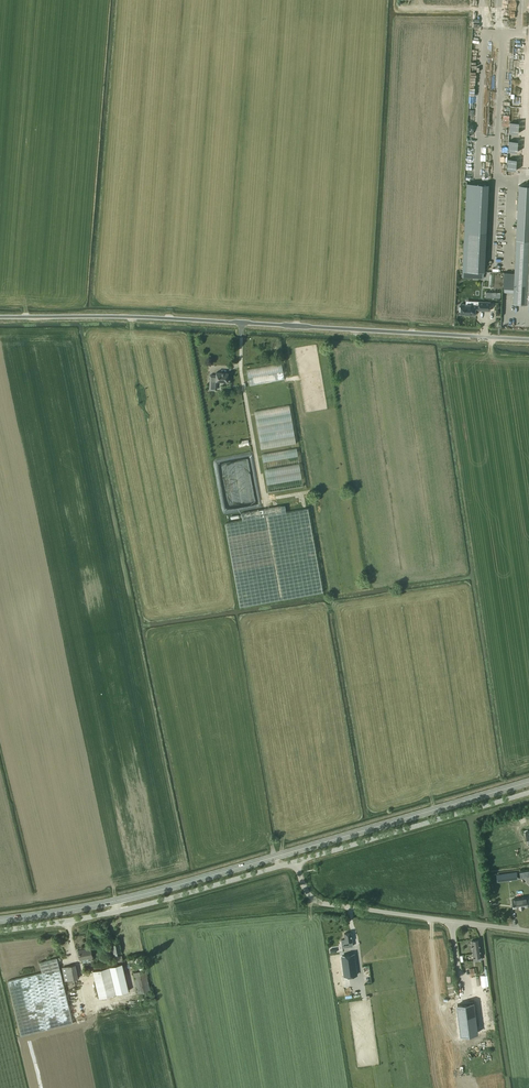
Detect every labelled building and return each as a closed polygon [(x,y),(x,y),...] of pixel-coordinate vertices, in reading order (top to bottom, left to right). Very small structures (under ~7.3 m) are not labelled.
[(467,183),(462,271),(463,271),(483,272),(484,272),(489,184),(467,183)] [(513,303),(528,304),(528,240),(516,240),(513,303)] [(459,306),(459,311),(460,312),(460,314),(475,315),(475,309),(479,309),(478,310),(489,311),(490,302),(475,301),(475,305),(461,304),(461,306),(459,306)] [(249,385),(284,380),(282,364),(246,369),(249,385)] [(217,381),(228,382),(229,373),(217,372),(216,376),(210,375),(210,383),(217,384),(217,381)] [(254,410),(260,449),(295,444),(290,405),(254,410)] [(262,454),(267,492),(303,486),(297,448),(262,454)] [(225,523),(240,606),(323,592),(308,508),(286,512),(285,505),(241,513),(242,520),(225,523)] [(516,873),(501,875),(502,881),(517,879),(517,873),(516,873)] [(499,895),(493,882),(489,884),(494,897),(499,895)] [(512,899),(514,908),(519,907),(519,908),(524,907),(524,906),(528,906),(528,902),(528,897),(512,899)] [(351,932),(344,933),(345,939),(341,940),(342,947),(353,946),(352,941),(351,932)] [(479,940),(471,941),(473,957),(474,961),(476,960),(476,957),(481,956),(479,940)] [(119,942),(112,944),(114,953),(115,956),(114,957),(115,962),(123,960),(122,955),(118,956),(118,952),(121,951),(119,942)] [(91,948),(79,951),(80,959),(91,957),(92,959),(93,959),(91,948)] [(357,974),(354,954),(342,956),(345,976),(357,974)] [(21,1036),(73,1023),(57,958),(40,962),(42,972),(8,981),(21,1036)] [(62,967),(65,981),(78,979),(76,964),(62,967)] [(93,971),(99,998),(129,991),(122,964),(93,971)] [(146,970),(133,973),(138,994),(151,991),(146,970)] [(484,994),(463,998),(468,1028),(494,1024),(492,1009),(487,1010),(484,994)]
